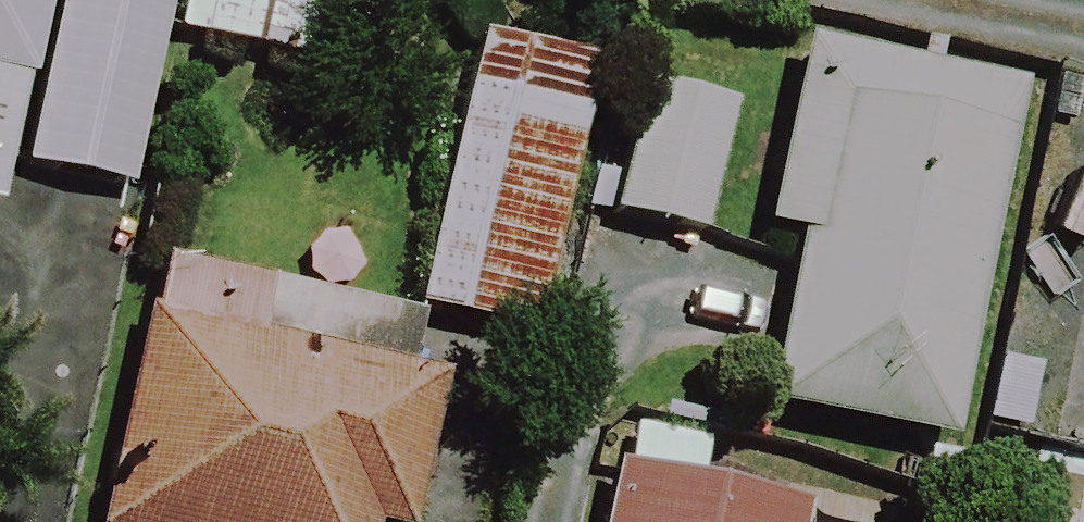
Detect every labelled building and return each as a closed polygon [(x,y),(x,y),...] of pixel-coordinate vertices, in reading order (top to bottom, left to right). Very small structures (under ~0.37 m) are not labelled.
[(36,0),(0,0),(0,187),(4,166),(36,0)] [(4,166),(129,191),(166,0),(36,0),(4,166)] [(176,34),(308,63),(322,0),(183,0),(176,34)] [(534,335),(593,67),(475,41),(416,309),(534,335)] [(1019,95),(803,52),(766,234),(799,241),(765,409),(948,446),(1019,95)] [(732,110),(639,90),(612,216),(705,236),(732,110)] [(160,266),(101,521),(401,521),(432,386),(256,345),(268,291),(160,266)] [(609,431),(591,521),(793,521),(796,506),(696,487),(703,448),(609,431)]
